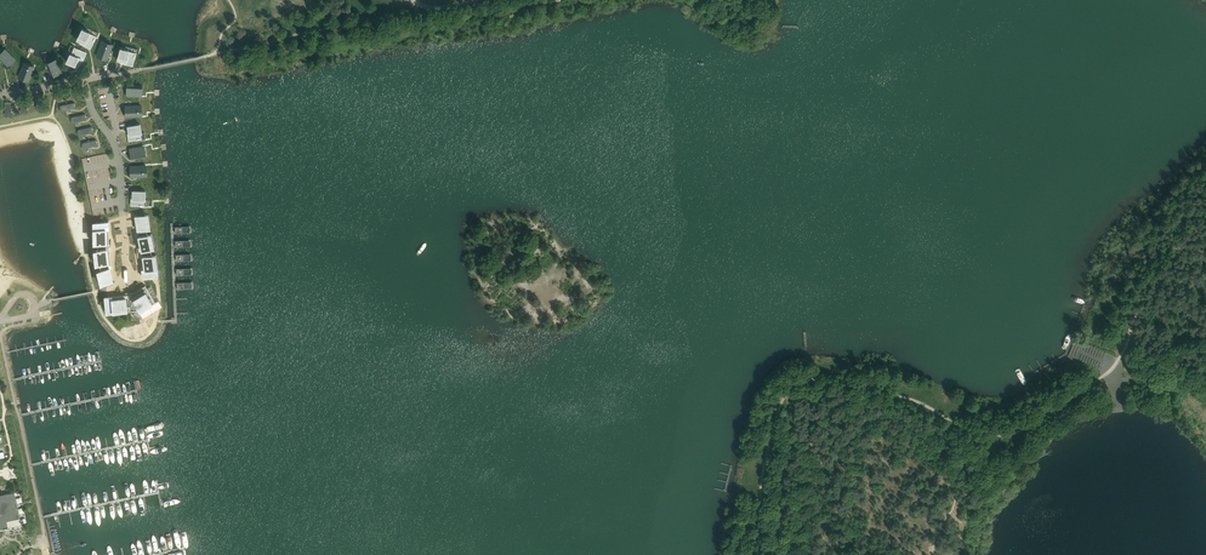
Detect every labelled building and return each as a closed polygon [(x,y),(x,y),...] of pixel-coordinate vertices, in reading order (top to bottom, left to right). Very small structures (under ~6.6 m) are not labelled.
[(82,28),(77,40),(85,43),(84,45),(91,48),(96,36),(90,33),(90,32),(82,28)] [(97,53),(96,56),(109,61),(114,48),(108,46),(109,44),(101,41),(96,53),(97,53)] [(70,53),(67,61),(78,66),(81,59),(83,59),(86,53),(75,47),(72,54),(70,53)] [(129,50),(121,48),(118,59),(126,62),(125,64),(133,65),(136,53),(129,51),(129,50)] [(0,58),(0,59),(7,67),(14,61),(13,60),(14,59),(10,54),(8,55),(6,52),(0,58)] [(56,62),(48,65),(52,76),(60,73),(60,72),(62,71),(59,65),(57,66),(56,62)] [(32,68),(24,65),(19,77),(27,80),(32,68)] [(139,85),(127,84),(127,93),(128,93),(128,95),(135,95),(135,93),(138,93),(139,85)] [(139,105),(125,106),(126,115),(139,114),(139,105)] [(71,116),(72,122),(86,118),(85,113),(71,116)] [(128,134),(129,141),(141,138),(140,133),(142,132),(140,124),(128,126),(129,134),(128,134)] [(82,142),(83,147),(97,144),(96,139),(82,142)] [(130,150),(132,159),(143,157),(141,149),(138,149),(137,147),(131,148),(131,150),(130,150)] [(130,167),(131,176),(144,176),(144,167),(130,167)] [(131,199),(131,205),(144,205),(144,199),(145,199),(145,190),(133,190),(133,199),(131,199)] [(148,230),(145,216),(135,217),(138,233),(136,233),(135,231),(135,230),(135,231),(135,234),(136,235),(136,238),(137,243),(137,245),(139,254),(140,254),(140,255),(140,257),(141,262),(141,263),(141,265),(141,266),(142,268),(142,271),(142,273),(143,278),(156,276),(153,256),(152,256),(150,249),(152,249),(148,235),(147,235),(146,230),(148,230)] [(103,286),(113,284),(113,282),(112,281),(112,280),(112,278),(111,276),(111,275),(109,269),(111,268),(112,270),(112,267),(111,266),(111,264),(110,259),(110,258),(110,257),(110,255),(109,250),(109,248),(109,247),(109,239),(109,238),(109,237),(109,236),(109,234),(109,230),(109,229),(109,224),(104,224),(96,224),(96,225),(96,231),(96,244),(96,245),(98,245),(98,247),(98,248),(98,252),(97,252),(97,254),(97,256),(97,258),(97,259),(98,259),(98,262),(98,263),(98,265),(98,266),(99,266),(101,272),(100,273),(101,275),(100,275),(101,279),(102,279),(102,282),(103,284),(103,286)] [(140,309),(156,298),(145,282),(144,283),(142,284),(141,285),(139,287),(139,286),(136,289),(135,289),(133,289),(127,290),(126,290),(126,291),(127,291),(131,290),(132,292),(124,293),(123,294),(121,294),(120,294),(119,294),(117,295),(116,295),(112,295),(112,296),(111,296),(109,296),(106,297),(108,309),(115,308),(117,307),(117,308),(118,307),(121,307),(122,307),(124,306),(126,306),(128,306),(128,309),(115,311),(115,312),(139,307),(140,309)] [(14,493),(14,492),(0,495),(0,528),(8,527),(7,520),(20,518),(14,493)]
